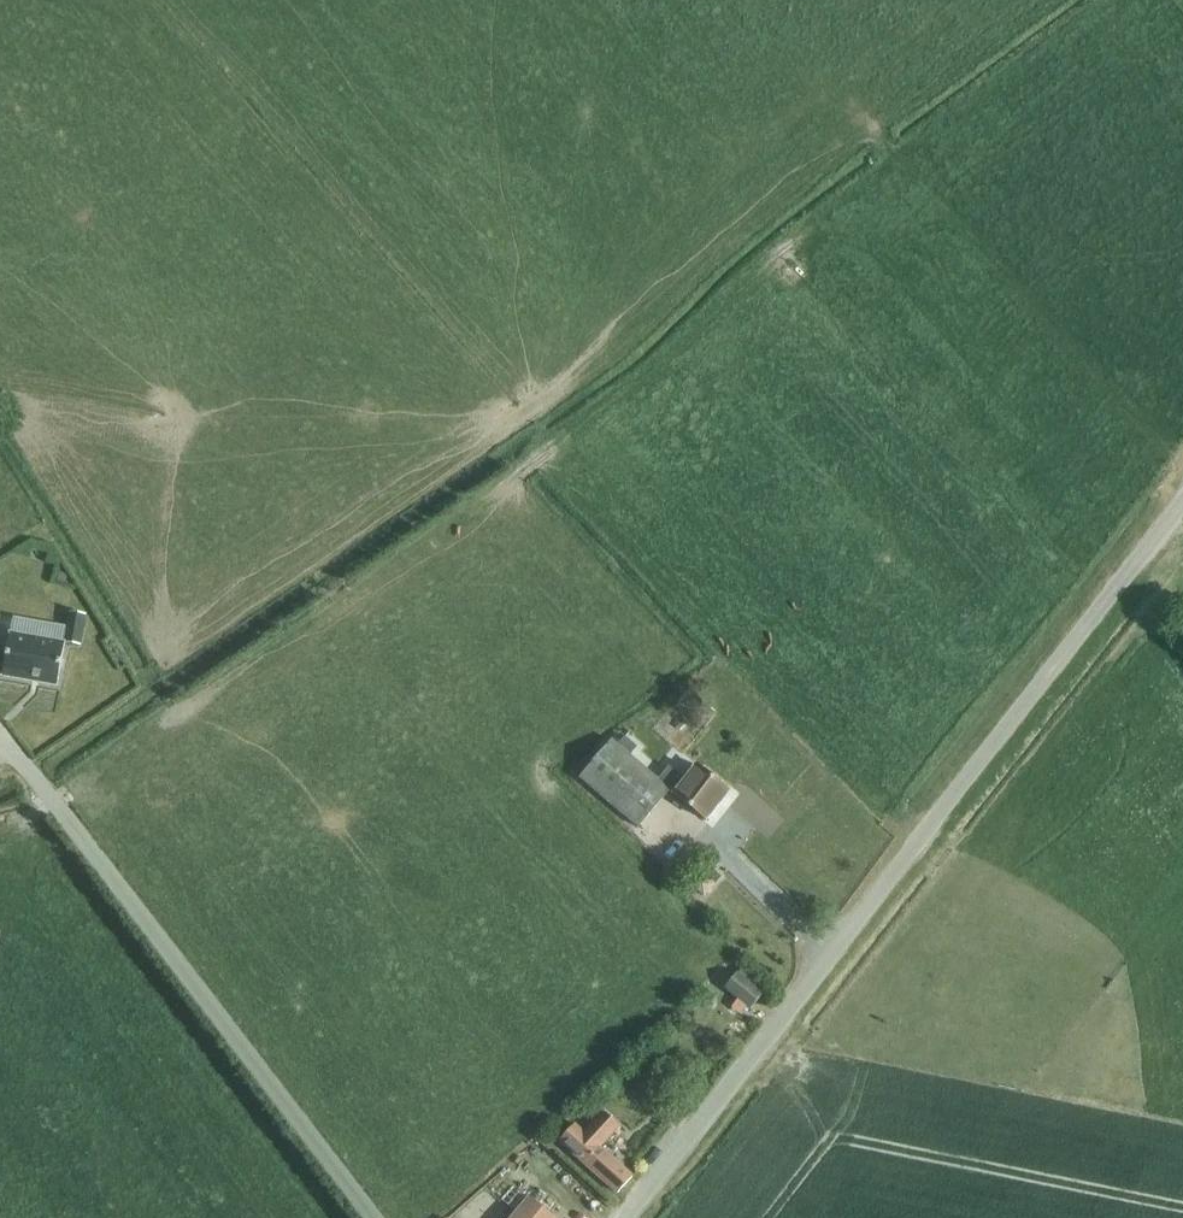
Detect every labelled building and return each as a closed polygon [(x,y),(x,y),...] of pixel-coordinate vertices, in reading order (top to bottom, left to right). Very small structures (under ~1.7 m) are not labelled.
[(70,613),(66,641),(80,644),(85,616),(70,613)] [(65,644),(10,634),(3,677),(57,687),(65,644)] [(638,828),(669,793),(611,744),(581,779),(638,828)] [(668,798),(669,799),(682,809),(685,805),(705,821),(728,792),(698,768),(688,781),(684,778),(668,798)] [(724,988),(751,1010),(763,994),(737,973),(724,988)] [(582,1135),(573,1126),(559,1141),(615,1194),(630,1179),(598,1149),(618,1128),(602,1114),(582,1135)] [(529,1200),(515,1217),(551,1217),(529,1200)]
